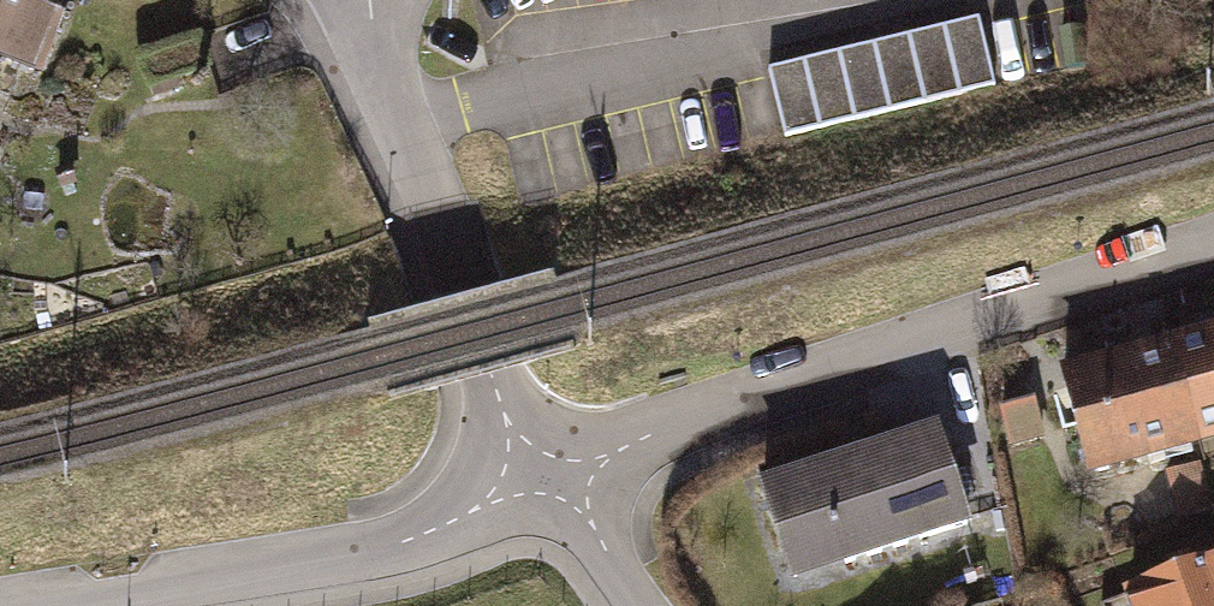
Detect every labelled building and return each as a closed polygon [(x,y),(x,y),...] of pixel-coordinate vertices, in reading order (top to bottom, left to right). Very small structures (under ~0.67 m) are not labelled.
[(38,0),(0,0),(0,115),(38,0)] [(977,24),(763,71),(778,137),(992,89),(977,24)] [(1160,341),(1188,456),(1213,449),(1213,326),(1160,341)] [(1188,456),(1160,341),(1044,373),(1075,487),(1188,456)] [(964,530),(935,431),(749,484),(777,583),(964,530)] [(1106,590),(1111,605),(1213,605),(1213,555),(1106,590)]
